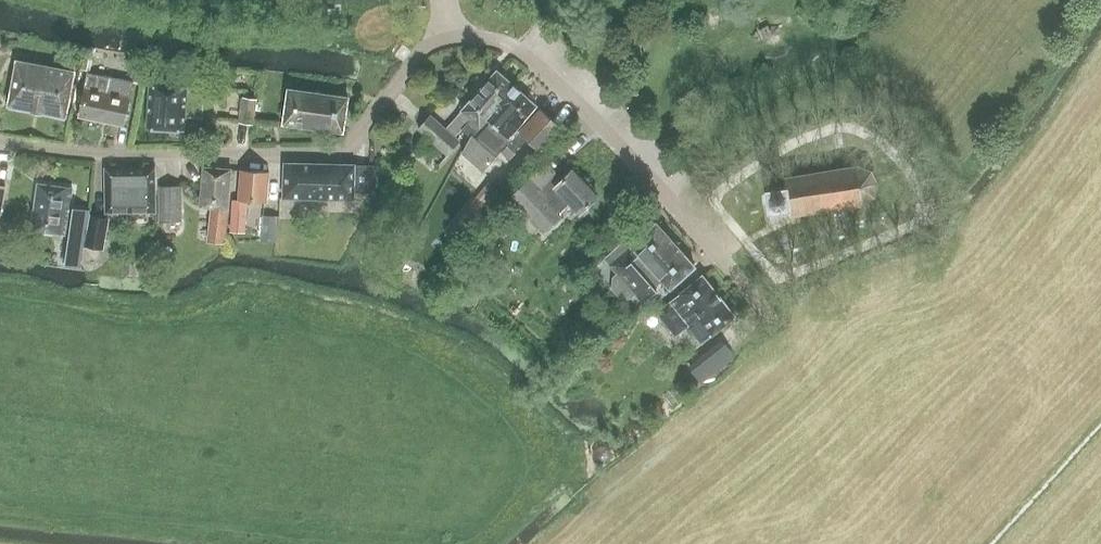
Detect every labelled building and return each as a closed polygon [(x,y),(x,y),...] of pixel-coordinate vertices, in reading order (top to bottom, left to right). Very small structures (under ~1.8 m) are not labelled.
[(91,55),(80,53),(77,68),(88,70),(91,55)] [(147,56),(130,54),(129,63),(145,66),(147,56)] [(66,117),(75,72),(17,61),(9,106),(32,111),(32,112),(42,114),(42,113),(66,117)] [(456,136),(465,127),(471,119),(481,127),(515,87),(498,71),(456,118),(446,128),(432,115),(418,130),(447,155),(461,140),(456,136)] [(88,72),(79,116),(125,125),(134,82),(88,72)] [(204,88),(201,88),(187,88),(187,87),(150,85),(148,129),(185,131),(186,119),(203,120),(204,88)] [(471,119),(465,127),(474,134),(497,156),(508,144),(514,150),(526,137),(541,151),(562,129),(541,109),(537,106),(515,87),(481,127),(471,119)] [(343,133),(348,98),(289,89),(284,124),(343,133)] [(244,97),(240,123),(253,125),(257,99),(244,97)] [(463,156),(488,176),(500,161),(475,141),(463,156)] [(355,165),(285,164),(284,198),(354,200),(355,193),(370,193),(370,171),(367,166),(355,165)] [(855,166),(853,167),(785,179),(786,186),(767,189),(769,210),(789,208),(790,216),(861,205),(863,204),(865,203),(868,201),(869,200),(871,198),(872,197),(873,194),(874,192),(875,189),(875,187),(875,185),(875,182),(874,179),(873,177),(872,174),(870,173),(869,171),(868,171),(866,169),(863,168),(861,167),(857,166),(855,166)] [(156,212),(155,167),(106,168),(107,212),(156,212)] [(232,169),(204,167),(201,206),(213,207),(210,240),(226,241),(232,169)] [(270,172),(242,170),(239,200),(234,200),(232,231),(245,233),(247,212),(248,201),(264,202),(263,214),(261,240),(276,241),(278,216),(280,215),(281,198),(268,197),(270,172)] [(513,197),(545,231),(561,216),(559,214),(570,203),(580,214),(598,197),(573,170),(563,179),(558,174),(542,189),(532,179),(513,197)] [(489,183),(481,193),(494,203),(502,193),(489,183)] [(70,209),(73,189),(38,184),(32,230),(66,235),(62,263),(80,266),(88,209),(74,207),(73,210),(70,209)] [(183,221),(182,185),(159,186),(159,221),(183,221)] [(932,223),(950,217),(946,206),(928,212),(932,223)] [(103,249),(109,219),(92,216),(86,246),(103,249)] [(489,239),(501,225),(489,216),(478,229),(489,239)] [(695,267),(657,224),(649,230),(644,224),(604,259),(617,273),(613,277),(612,289),(619,298),(631,298),(636,295),(644,303),(666,284),(670,289),(695,267)] [(736,317),(712,287),(703,276),(670,303),(658,313),(676,336),(688,326),(702,343),(736,317)] [(719,371),(709,359),(695,370),(705,382),(719,371)]
